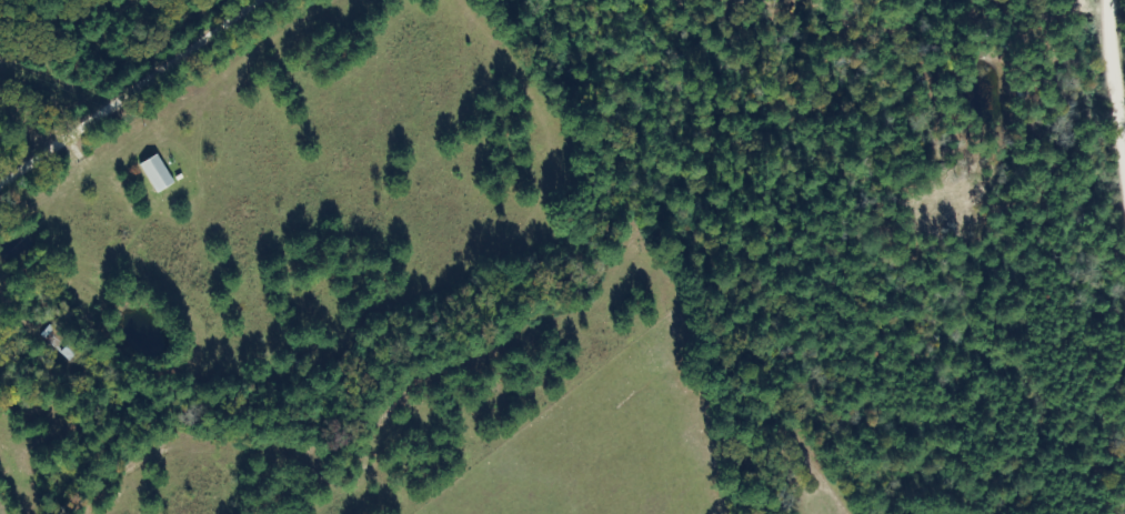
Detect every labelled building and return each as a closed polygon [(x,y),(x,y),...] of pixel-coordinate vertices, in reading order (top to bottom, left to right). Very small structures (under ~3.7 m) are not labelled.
[(154,194),(172,186),(159,155),(141,163),(154,194)]
